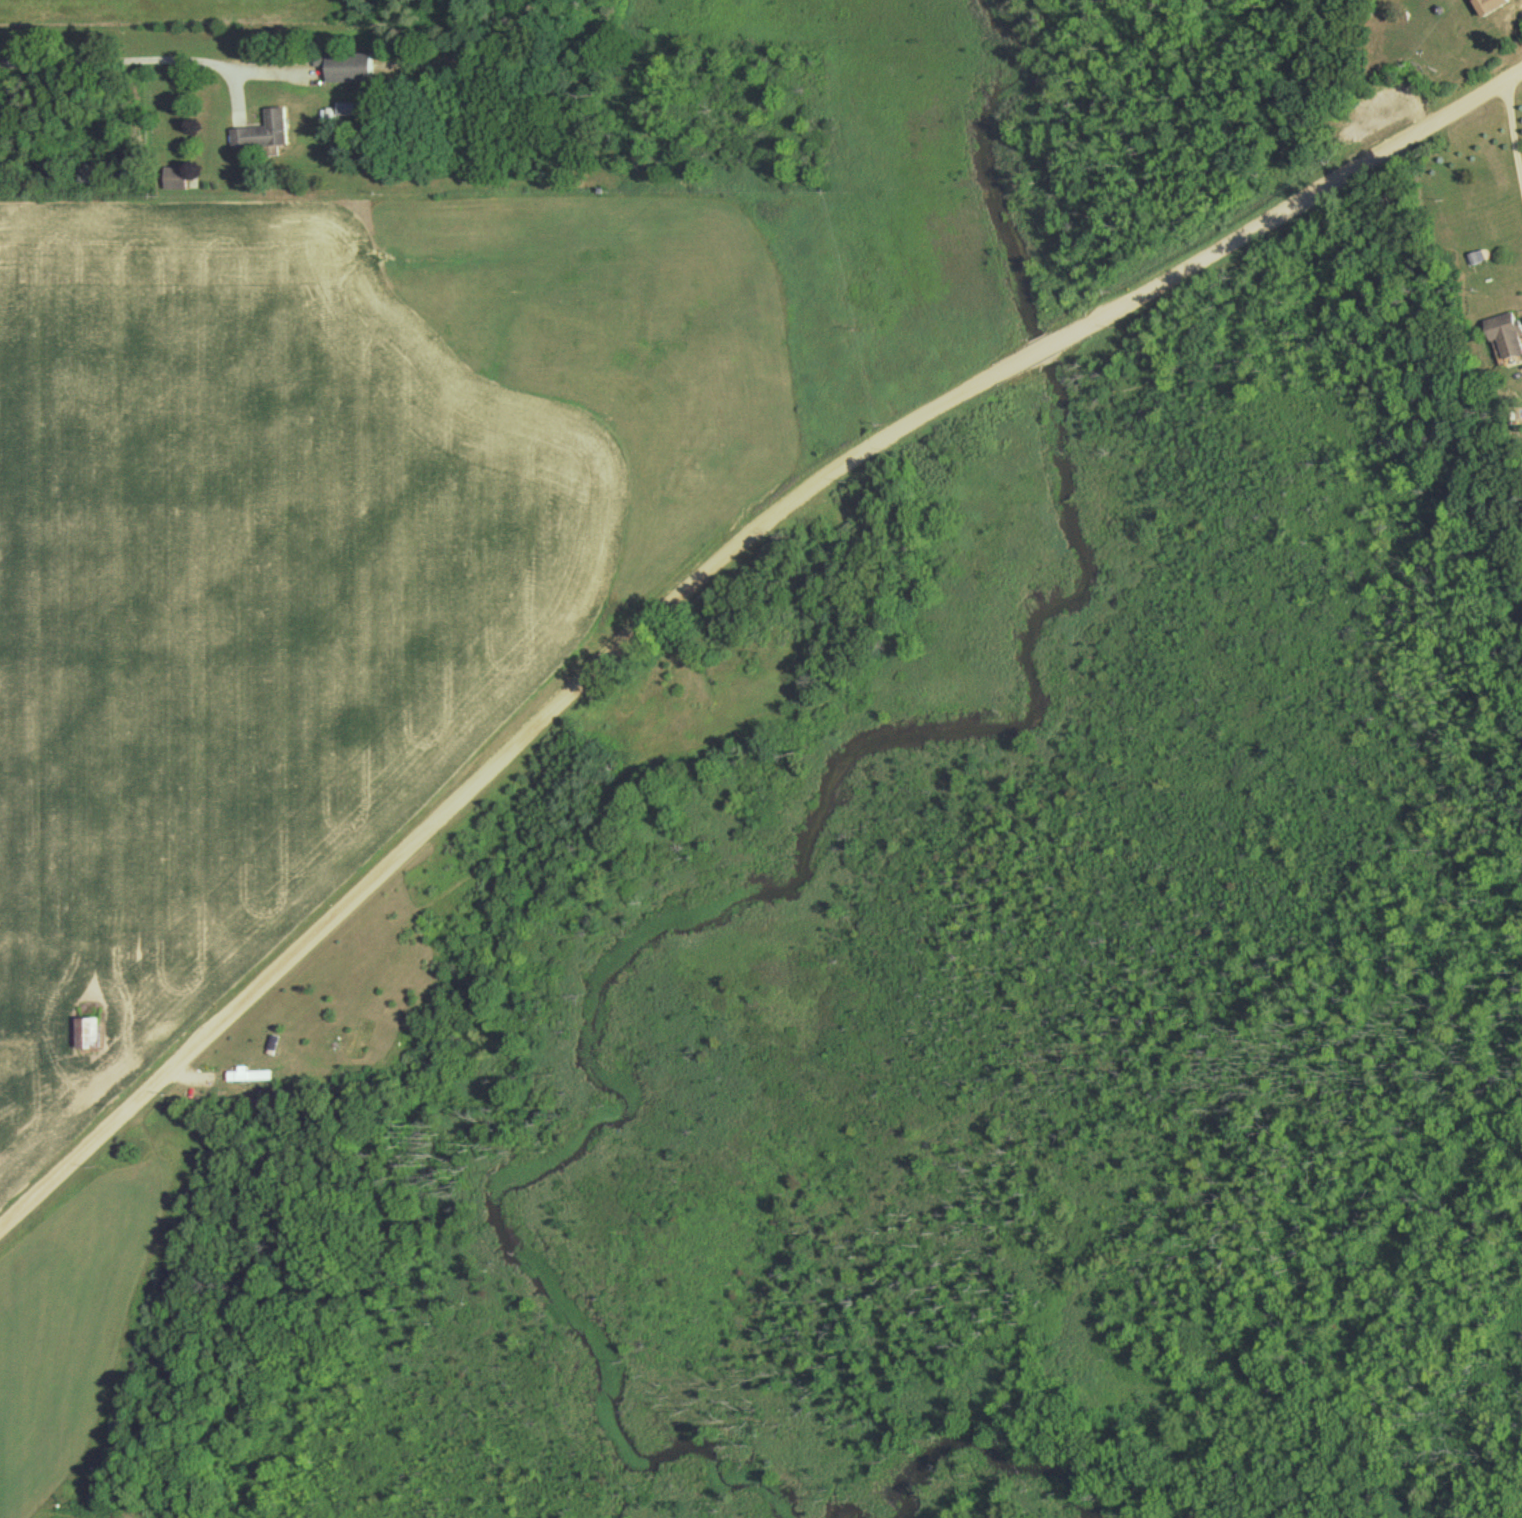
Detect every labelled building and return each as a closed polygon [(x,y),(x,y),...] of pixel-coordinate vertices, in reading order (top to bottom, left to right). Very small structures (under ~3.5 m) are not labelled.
[(1506,0),(1475,0),(1471,3),(1481,20),(1509,4),(1506,0)] [(370,56),(312,56),(312,68),(324,68),(324,85),(370,85),(370,56)] [(287,148),(285,110),(264,111),(265,129),(229,130),(230,151),(287,148)] [(162,190),(185,190),(185,170),(162,170),(162,190)] [(1513,316),(1485,324),(1490,344),(1498,342),(1504,363),(1521,358),(1521,346),(1513,316)] [(98,1019),(74,1019),(74,1054),(98,1054),(98,1019)] [(244,1068),(236,1068),(236,1075),(227,1075),(227,1084),(271,1084),(271,1074),(244,1074),(244,1068)]
